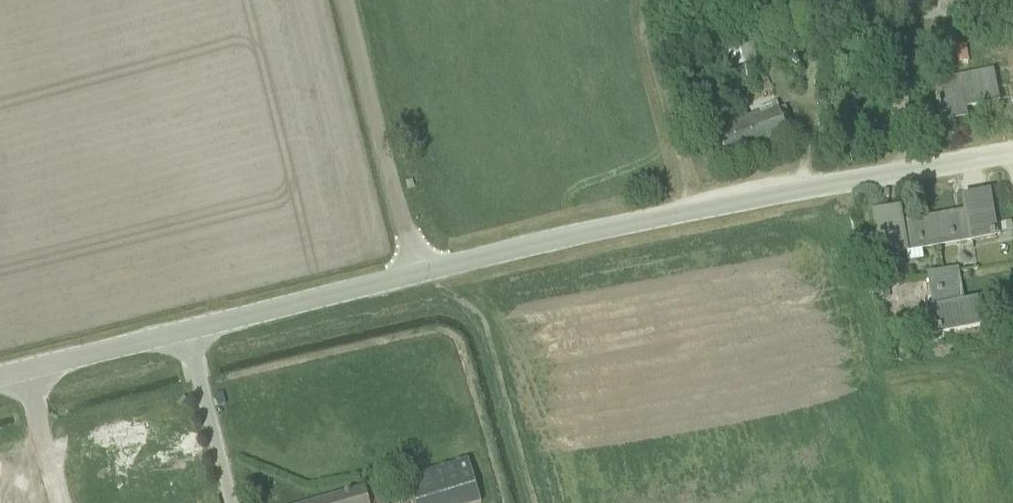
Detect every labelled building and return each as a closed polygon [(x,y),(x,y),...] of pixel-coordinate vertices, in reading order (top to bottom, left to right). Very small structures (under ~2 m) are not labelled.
[(818,9),(829,5),(827,0),(815,0),(818,9)] [(867,11),(893,0),(862,0),(867,11)] [(731,57),(733,69),(757,65),(754,45),(756,44),(753,28),(723,33),(725,50),(728,49),(729,58),(731,57)] [(966,46),(951,48),(955,65),(969,63),(966,46)] [(935,85),(942,121),(966,117),(964,109),(998,103),(993,75),(935,85)] [(715,125),(728,162),(790,139),(779,109),(759,116),(758,112),(744,117),(746,123),(734,128),(731,120),(715,125)] [(934,221),(939,248),(996,238),(988,197),(965,201),(967,217),(956,219),(956,217),(934,221)] [(899,213),(876,217),(879,237),(883,258),(904,255),(923,251),(939,248),(934,221),(913,225),(913,226),(902,228),(899,213)] [(937,311),(941,334),(980,327),(976,304),(961,306),(959,295),(960,295),(957,273),(931,278),(934,295),(923,296),(926,313),(937,311)] [(415,502),(482,502),(470,462),(407,480),(408,483),(409,483),(415,502)] [(321,502),(387,502),(382,486),(321,502)]
